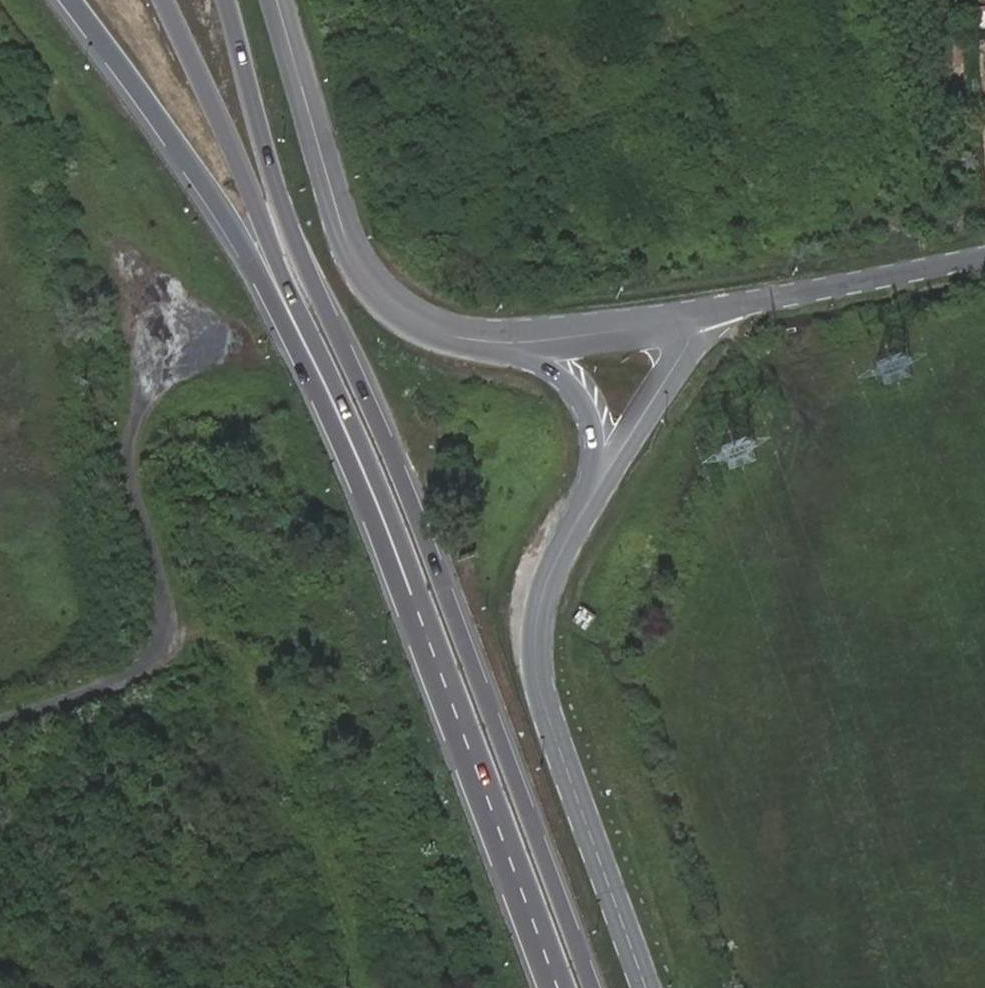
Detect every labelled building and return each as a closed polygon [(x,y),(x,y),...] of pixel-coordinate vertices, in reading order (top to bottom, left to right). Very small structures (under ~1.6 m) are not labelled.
[(977,30),(984,29),(984,6),(974,7),(977,30)]
